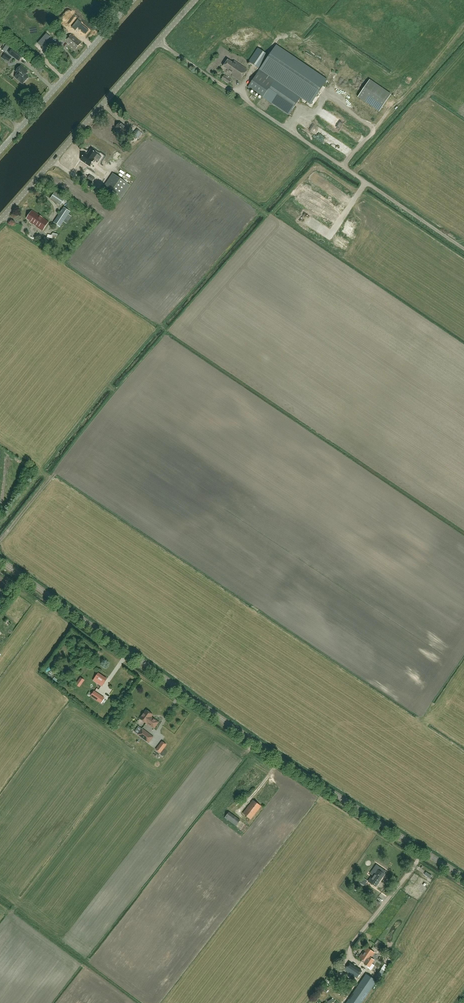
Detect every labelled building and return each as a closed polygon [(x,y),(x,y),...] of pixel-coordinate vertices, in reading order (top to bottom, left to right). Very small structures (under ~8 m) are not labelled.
[(71,25),(75,29),(80,23),(86,28),(88,25),(82,20),(83,20),(79,16),(71,25)] [(50,37),(46,33),(37,43),(41,47),(50,37)] [(75,50),(81,43),(71,34),(65,41),(75,50)] [(47,44),(56,51),(59,47),(51,40),(47,44)] [(288,115),(300,97),(310,104),(327,80),(276,45),(248,87),(288,115)] [(13,48),(9,54),(19,61),(23,55),(13,48)] [(258,68),(268,55),(258,48),(249,62),(258,68)] [(240,81),(248,70),(234,61),(233,63),(228,60),(223,67),(228,70),(227,71),(233,75),(232,76),(240,81)] [(26,75),(26,74),(28,72),(21,66),(16,72),(18,74),(15,77),(23,84),(29,78),(26,75)] [(229,84),(231,80),(224,75),(221,79),(229,84)] [(358,97),(379,112),(391,94),(370,80),(358,97)] [(128,134),(130,131),(126,127),(126,128),(120,122),(115,127),(122,133),(124,130),(128,134)] [(141,133),(137,130),(132,135),(137,139),(141,133)] [(85,153),(81,160),(90,167),(95,160),(94,159),(97,154),(91,150),(89,153),(89,154),(88,155),(85,153)] [(120,200),(130,186),(113,173),(103,188),(120,200)] [(51,198),(61,205),(65,199),(55,192),(51,198)] [(54,222),(60,227),(64,222),(66,223),(70,218),(67,216),(71,211),(64,207),(54,222)] [(43,231),(49,222),(32,210),(27,218),(31,221),(30,222),(43,231)] [(102,686),(107,679),(98,673),(93,681),(102,686)] [(104,698),(94,691),(91,696),(101,703),(104,698)] [(147,710),(140,718),(146,723),(147,723),(154,728),(158,722),(152,718),(151,717),(153,715),(152,714),(152,713),(150,712),(149,712),(147,710)] [(149,743),(153,737),(142,729),(138,734),(149,743)] [(166,745),(162,742),(156,750),(160,753),(166,745)] [(251,819),(261,806),(253,800),(243,813),(251,819)] [(224,818),(236,826),(241,820),(229,812),(224,818)] [(245,822),(240,828),(243,831),(248,825),(245,822)] [(376,887),(385,874),(377,869),(368,881),(376,887)] [(411,881),(415,884),(419,876),(415,873),(411,881)] [(359,882),(364,886),(368,881),(363,877),(359,882)] [(371,958),(375,953),(366,947),(359,957),(365,962),(364,963),(370,967),(374,960),(371,958)] [(345,970),(358,979),(363,972),(350,963),(345,970)] [(354,992),(364,999),(377,981),(367,974),(354,992)] [(364,999),(354,992),(347,1002),(362,1002),(364,999)]
